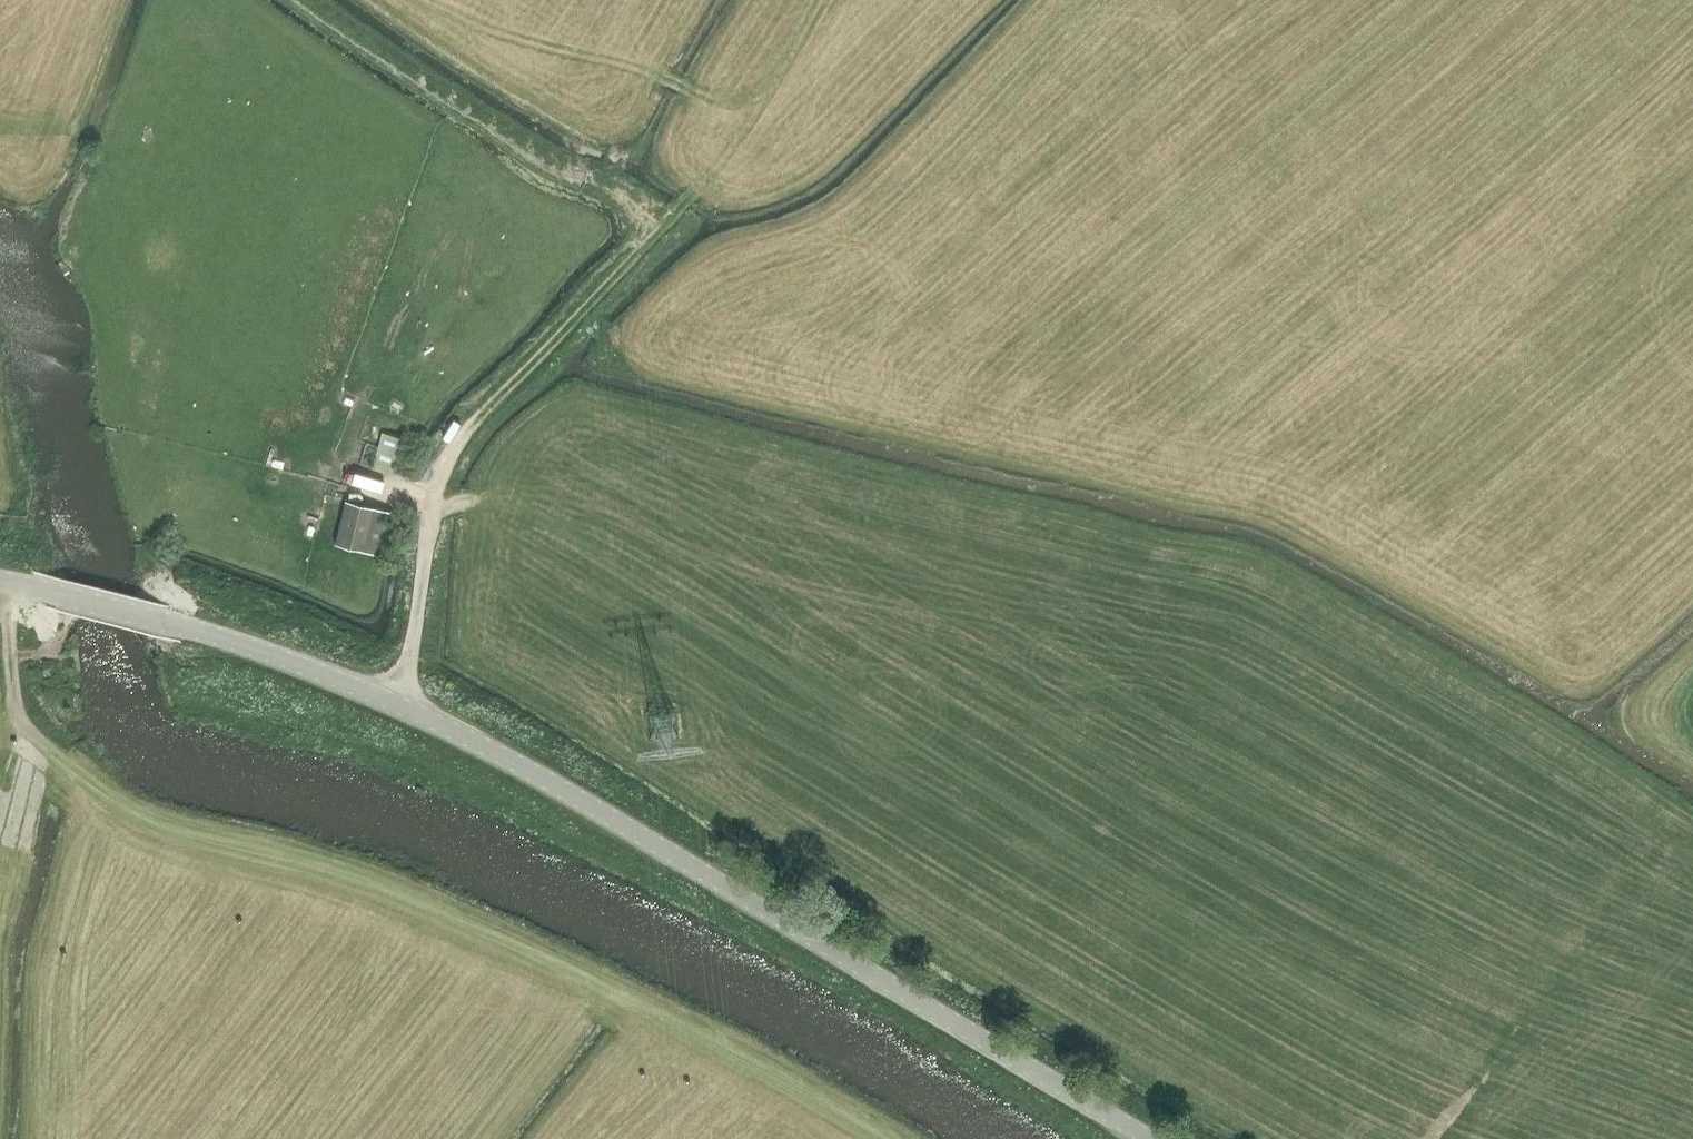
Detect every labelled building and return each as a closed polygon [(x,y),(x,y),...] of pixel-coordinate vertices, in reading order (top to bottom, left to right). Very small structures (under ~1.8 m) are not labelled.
[(375,459),(394,462),(400,424),(380,422),(375,459)] [(346,501),(335,545),(379,556),(390,512),(346,501)]
